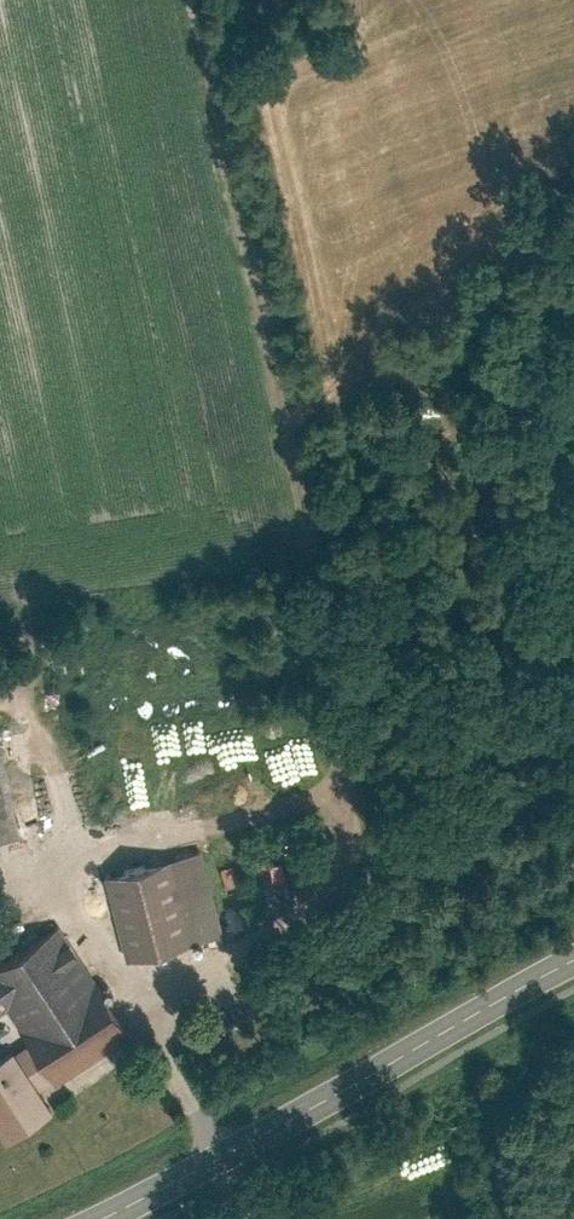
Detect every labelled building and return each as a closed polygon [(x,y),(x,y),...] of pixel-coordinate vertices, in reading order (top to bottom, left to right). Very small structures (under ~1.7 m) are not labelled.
[(0,740),(0,838),(20,835),(4,740),(0,740)] [(99,876),(120,958),(216,933),(195,851),(99,876)] [(62,920),(0,964),(0,1014),(4,1020),(14,1013),(33,1041),(21,1050),(18,1045),(0,1058),(0,1129),(10,1143),(56,1111),(43,1093),(137,1027),(62,920)]
